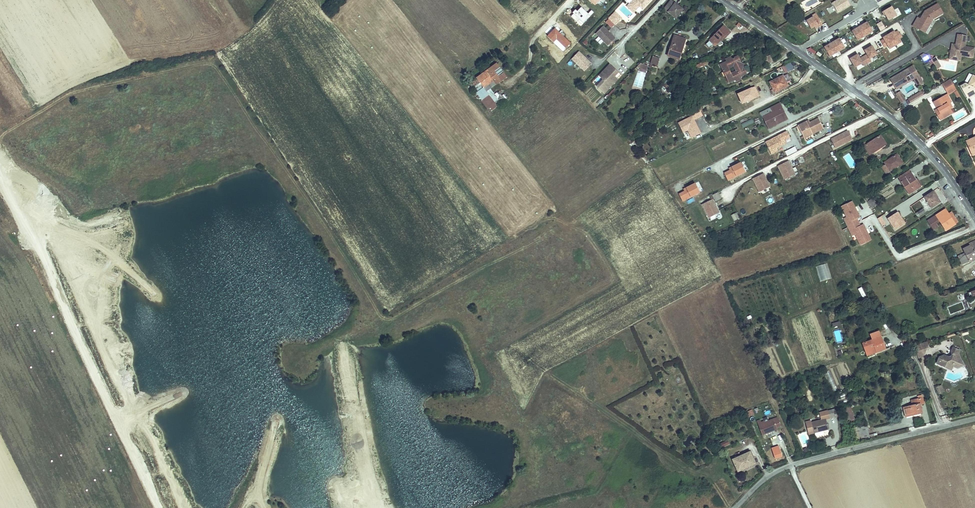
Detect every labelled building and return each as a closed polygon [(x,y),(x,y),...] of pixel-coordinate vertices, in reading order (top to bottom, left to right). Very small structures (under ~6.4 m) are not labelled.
[(651,0),(632,0),(633,0),(629,4),(636,10),(639,6),(642,9),(651,0)] [(678,5),(677,6),(674,4),(675,3),(671,0),(670,0),(664,9),(671,15),(673,13),(678,17),(683,9),(678,5)] [(850,5),(846,0),(838,0),(832,4),(837,13),(850,5)] [(636,10),(629,4),(627,6),(633,13),(636,10)] [(925,33),(933,19),(943,13),(937,4),(926,10),(927,11),(925,14),(924,13),(920,19),(917,17),(913,26),(925,33)] [(897,16),(891,7),(882,12),(884,16),(885,15),(888,21),(897,16)] [(619,21),(616,17),(618,15),(615,12),(609,18),(615,25),(619,21)] [(822,25),(816,14),(812,16),(813,17),(806,21),(811,29),(814,27),(816,26),(817,28),(822,25)] [(873,32),(867,22),(859,27),(865,36),(873,32)] [(608,46),(615,38),(603,26),(596,33),(608,46)] [(726,37),(730,32),(723,26),(709,40),(715,46),(723,37),(725,35),(726,37)] [(865,36),(859,27),(852,31),(857,41),(865,36)] [(899,39),(902,37),(898,31),(895,33),(894,31),(888,34),(895,46),(901,42),(899,39)] [(895,46),(888,34),(883,38),(884,39),(881,41),(884,47),(887,45),(889,49),(895,46)] [(973,57),(974,48),(965,46),(967,36),(958,34),(956,42),(959,42),(958,45),(956,45),(952,44),(950,55),(960,57),(961,55),(973,57)] [(681,52),(684,43),(677,41),(678,37),(674,35),(668,56),(679,59),(680,55),(679,54),(680,52),(681,52)] [(845,48),(839,38),(832,43),(837,52),(845,48)] [(837,52),(832,43),(824,47),(829,57),(837,52)] [(870,59),(877,54),(872,46),(864,50),(867,54),(860,58),(857,54),(850,59),(855,67),(862,63),(863,66),(871,61),(870,59)] [(592,64),(579,52),(572,59),(585,71),(592,64)] [(773,61),(770,55),(764,58),(767,64),(773,61)] [(657,65),(659,58),(653,56),(649,68),(651,69),(653,64),(657,65)] [(737,81),(741,79),(740,77),(746,74),(743,67),(742,68),(739,63),(741,63),(737,56),(731,59),(730,57),(726,59),(727,61),(720,65),(723,72),(726,70),(728,75),(726,76),(729,82),(736,79),(737,81)] [(697,69),(708,63),(707,60),(696,65),(697,69)] [(799,67),(802,65),(795,60),(785,65),(789,72),(799,67)] [(507,77),(497,63),(469,83),(477,92),(474,94),(476,98),(479,96),(486,91),(490,88),(495,84),(496,85),(507,77)] [(611,81),(619,72),(610,64),(598,76),(603,80),(596,86),(604,94),(614,84),(611,81)] [(923,83),(913,66),(890,79),(896,90),(914,79),(918,87),(923,83)] [(775,93),(788,86),(787,83),(783,76),(783,75),(770,82),(773,89),(771,90),(773,93),(774,92),(775,93)] [(973,75),(968,85),(965,83),(960,86),(967,99),(974,94),(974,76),(973,75)] [(744,96),(768,85),(765,79),(742,91),(743,94),(744,96)] [(954,85),(950,79),(942,84),(946,90),(954,85)] [(948,95),(956,90),(954,85),(946,90),(948,95)] [(495,95),(490,88),(486,91),(488,95),(494,103),(498,100),(494,95),(495,95)] [(479,96),(482,100),(488,95),(486,91),(479,96)] [(492,110),(508,97),(508,96),(507,97),(505,94),(502,96),(499,91),(494,95),(498,100),(494,103),(488,95),(482,100),(481,100),(487,109),(490,107),(492,110)] [(906,100),(901,91),(896,94),(901,103),(906,100)] [(921,97),(919,93),(909,99),(911,103),(921,97)] [(949,108),(947,104),(950,102),(951,102),(947,95),(943,97),(944,99),(940,101),(938,99),(934,102),(939,111),(936,113),(940,120),(952,113),(949,108)] [(601,97),(596,102),(599,105),(604,100),(601,97)] [(785,120),(782,114),(784,112),(780,103),(770,108),(772,112),(763,117),(768,129),(785,120)] [(763,117),(772,112),(770,108),(759,113),(763,117)] [(687,131),(690,138),(701,133),(692,115),(677,123),(683,133),(687,131)] [(752,118),(741,123),(742,127),(753,122),(752,118)] [(812,134),(823,128),(818,118),(810,123),(807,124),(806,122),(798,126),(803,136),(809,133),(809,132),(810,131),(812,134)] [(785,140),(790,137),(787,131),(778,136),(782,145),(786,143),(785,140)] [(835,148),(852,139),(847,131),(831,139),(835,148)] [(869,155),(886,144),(880,135),(867,144),(864,146),(869,155)] [(782,144),(778,136),(773,138),(775,142),(774,142),(776,147),(782,144)] [(973,153),(974,152),(974,137),(967,141),(973,153)] [(777,148),(774,142),(767,146),(770,151),(777,148)] [(787,156),(797,151),(795,147),(785,152),(787,156)] [(886,174),(903,163),(897,154),(884,162),(886,165),(882,167),(886,174)] [(795,174),(788,161),(778,166),(784,179),(795,174)] [(723,170),(727,180),(746,172),(741,162),(723,170)] [(900,180),(911,173),(909,170),(898,177),(900,180)] [(919,188),(914,180),(915,179),(911,173),(900,180),(909,194),(919,188)] [(770,186),(763,174),(753,179),(759,192),(770,186)] [(682,201),(700,192),(695,182),(677,191),(682,201)] [(940,202),(933,191),(925,197),(932,208),(940,202)] [(721,198),(718,192),(712,195),(716,201),(721,198)] [(719,212),(713,200),(702,205),(709,217),(719,212)] [(859,217),(851,201),(841,206),(847,217),(849,222),(846,223),(848,227),(858,222),(856,218),(859,217)] [(869,205),(862,209),(866,217),(873,214),(869,205)] [(917,217),(925,212),(923,209),(915,214),(917,217)] [(952,219),(948,214),(945,209),(932,218),(932,219),(928,222),(933,229),(937,226),(936,223),(934,221),(938,218),(940,221),(946,230),(955,224),(953,221),(952,221),(951,220),(952,219)] [(898,211),(886,218),(894,230),(906,223),(898,211)] [(958,222),(951,212),(948,214),(952,219),(953,221),(955,224),(958,222)] [(881,216),(877,218),(881,226),(886,224),(881,216)] [(871,240),(863,224),(860,226),(858,222),(848,227),(850,231),(853,230),(855,234),(861,245),(871,240)] [(882,226),(878,228),(887,241),(891,239),(882,226)] [(974,259),(974,241),(969,244),(970,245),(963,249),(969,262),(974,259)] [(962,265),(969,262),(966,255),(963,256),(959,258),(962,265)] [(816,266),(819,281),(831,279),(827,263),(816,266)] [(863,299),(866,297),(861,287),(857,289),(863,299)] [(885,349),(879,331),(870,335),(872,340),(863,344),(864,348),(866,353),(875,349),(876,352),(885,349)] [(927,342),(915,346),(919,358),(923,357),(928,346),(927,342)] [(936,362),(944,365),(943,366),(950,369),(952,366),(956,367),(958,363),(959,361),(960,360),(958,354),(959,349),(953,346),(951,350),(953,356),(951,357),(951,356),(948,357),(943,355),(938,357),(936,362)] [(838,390),(830,370),(824,372),(833,392),(838,390)] [(863,393),(860,388),(858,383),(854,385),(858,395),(863,393)] [(922,413),(920,404),(924,403),(922,398),(911,400),(913,405),(903,408),(905,417),(922,413)] [(855,420),(849,406),(842,409),(848,423),(855,420)] [(828,429),(826,419),(830,418),(836,416),(836,415),(835,409),(828,411),(828,410),(819,413),(821,420),(811,423),(811,421),(805,422),(808,433),(813,431),(814,433),(828,429)] [(780,426),(777,418),(758,425),(762,435),(772,431),(771,429),(780,426)] [(869,435),(867,426),(860,428),(858,422),(852,424),(853,429),(852,430),(855,441),(869,437),(869,435)] [(755,463),(750,452),(732,460),(737,470),(744,467),(745,468),(755,463)]
